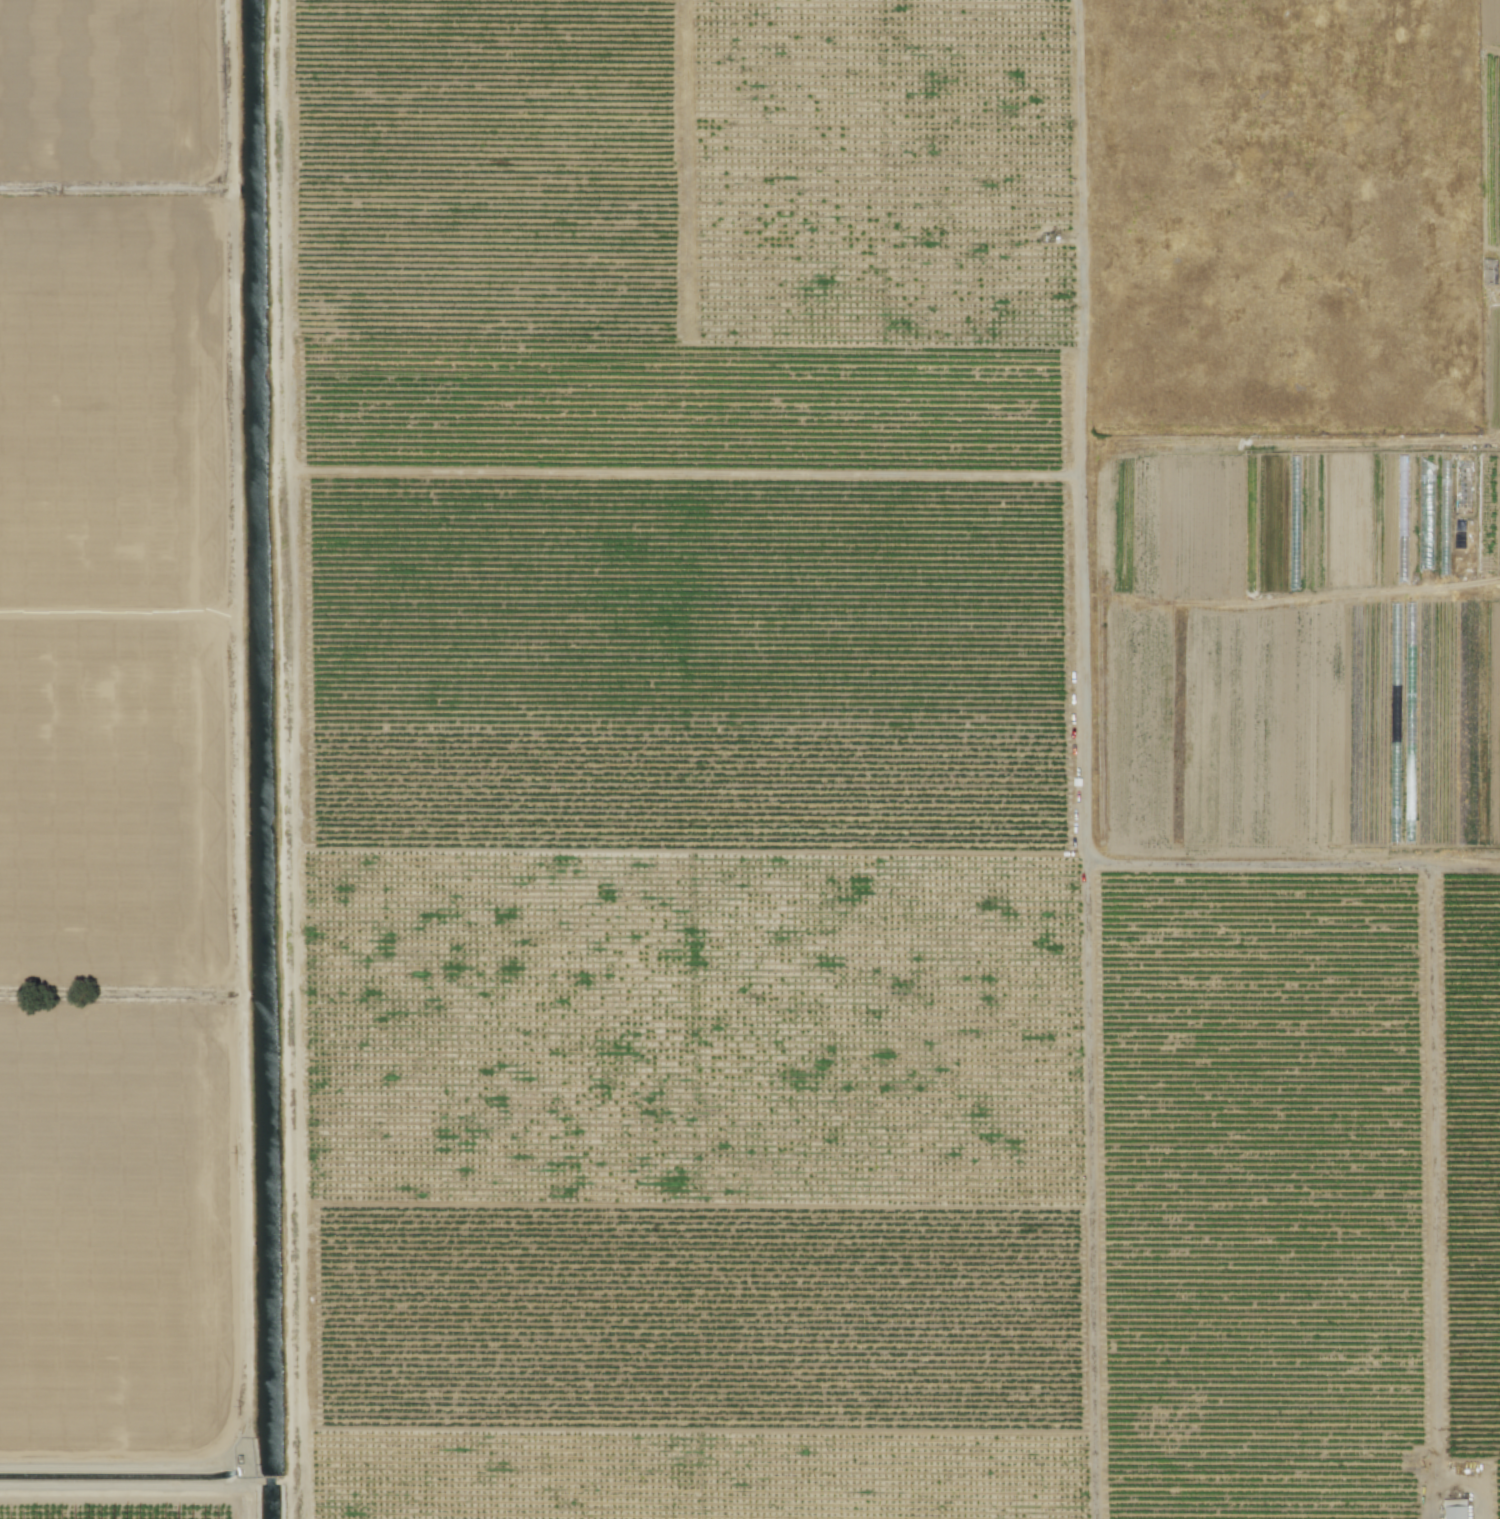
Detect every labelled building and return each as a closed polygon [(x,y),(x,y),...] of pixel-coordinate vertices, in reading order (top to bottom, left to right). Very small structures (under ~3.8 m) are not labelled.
[(1444,1518),(1466,1518),(1465,1499),(1443,1500),(1444,1518)]
